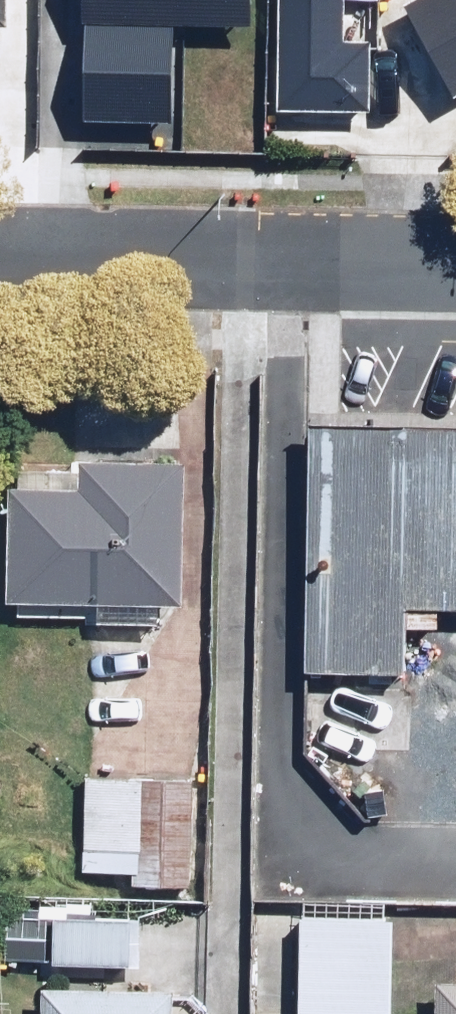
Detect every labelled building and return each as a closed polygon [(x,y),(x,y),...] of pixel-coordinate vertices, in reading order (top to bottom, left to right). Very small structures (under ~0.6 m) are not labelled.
[(250,0),(84,0),(81,112),(177,115),(179,32),(249,34),(250,0)] [(272,109),(366,113),(369,38),(343,37),(345,0),(276,0),(272,109)] [(404,10),(455,89),(455,0),(419,0),(404,10)] [(307,668),(393,669),(394,610),(455,611),(455,426),(311,424),(307,668)] [(180,612),(186,464),(80,460),(78,491),(10,488),(4,620),(156,627),(157,611),(180,612)] [(197,784),(87,781),(84,875),(128,877),(127,887),(194,889),(197,784)] [(130,920),(53,916),(50,965),(128,969),(130,920)] [(280,918),(276,1013),(389,1013),(393,923),(280,918)] [(441,1013),(455,1013),(455,985),(443,984),(441,1013)] [(42,990),(41,1013),(186,1013),(187,995),(42,990)]
